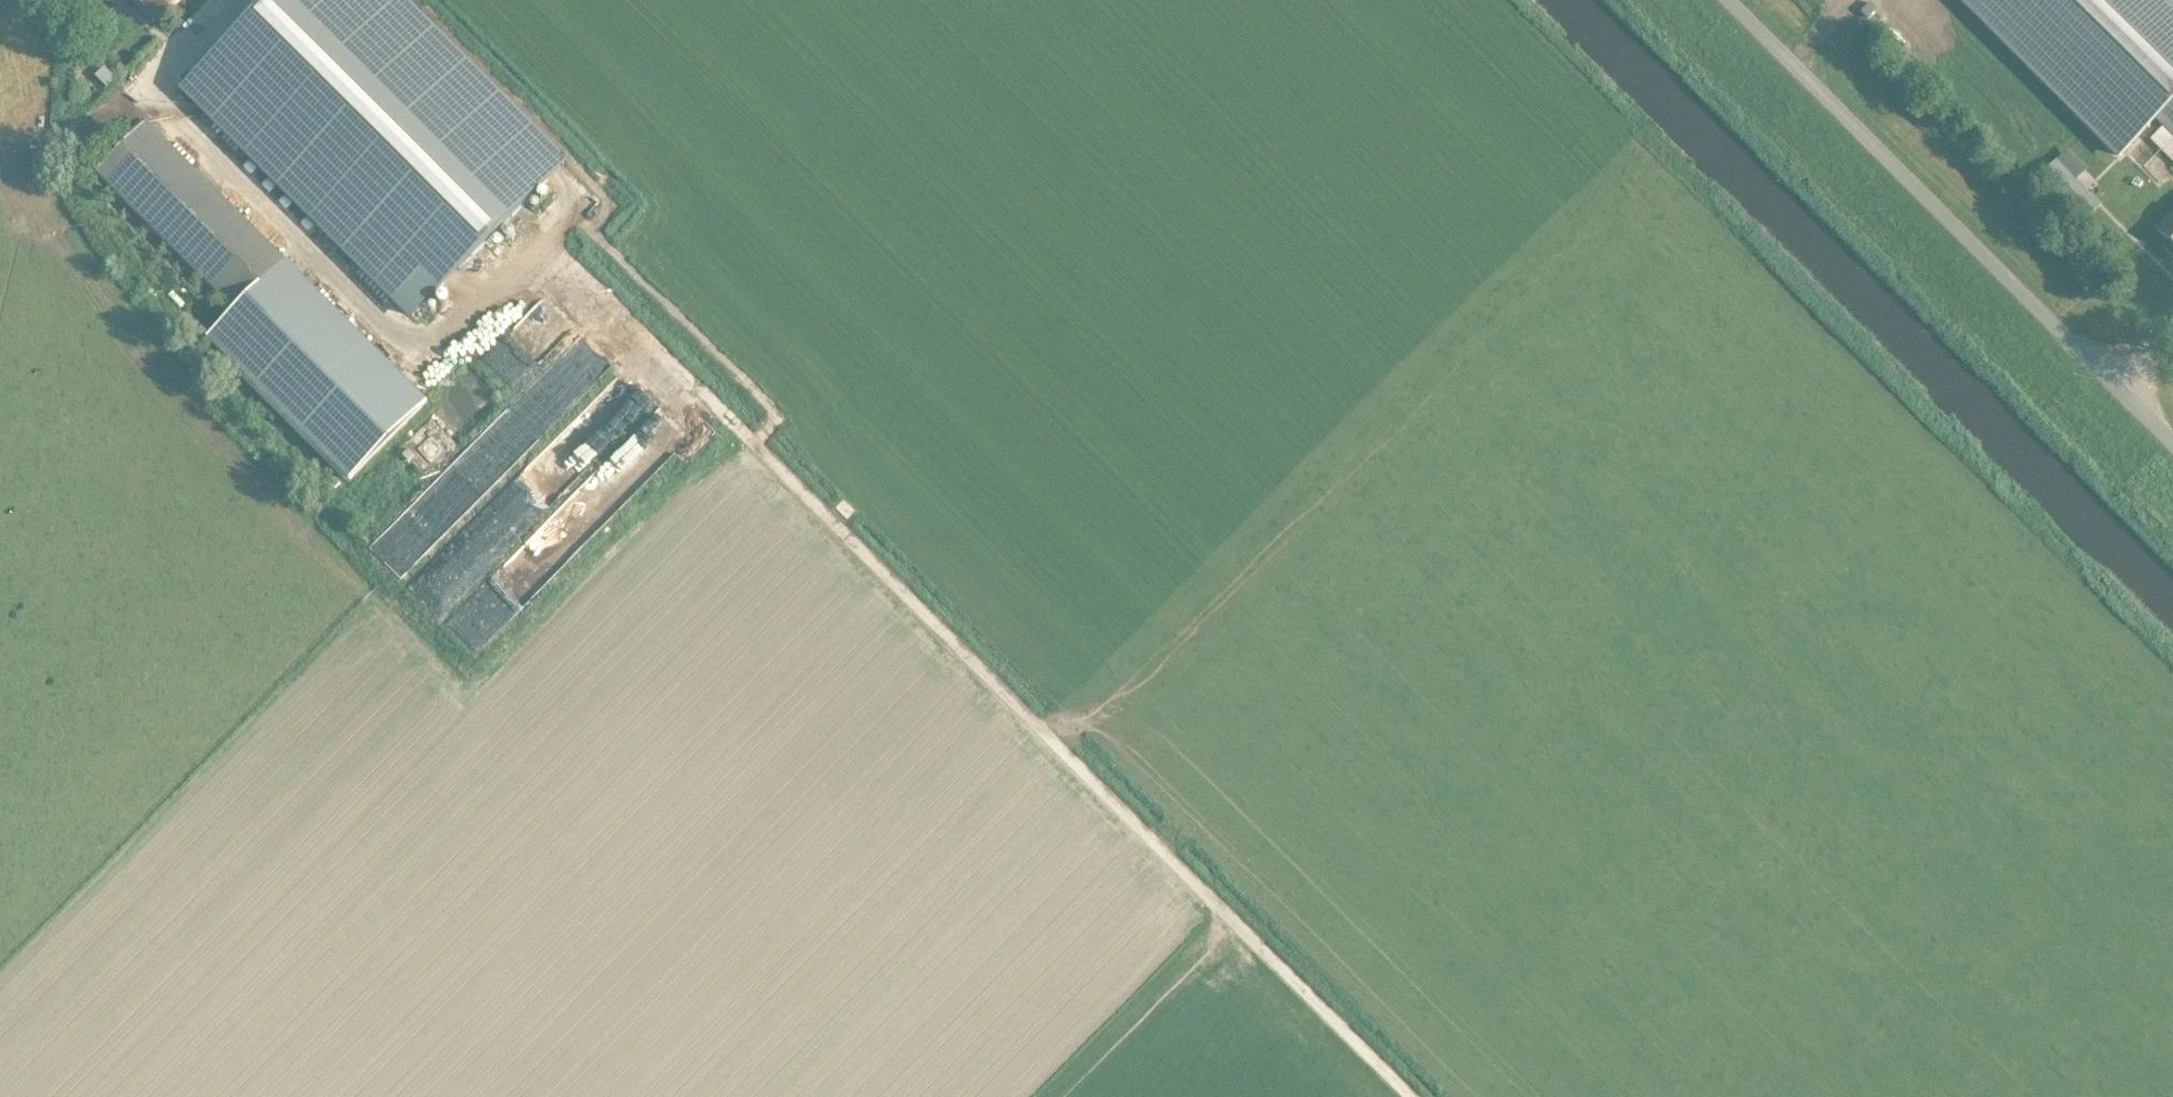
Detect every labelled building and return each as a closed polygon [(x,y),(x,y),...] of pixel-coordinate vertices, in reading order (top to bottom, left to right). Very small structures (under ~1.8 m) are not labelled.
[(179,92),(410,322),(487,244),(560,172),(387,0),(271,0),(256,15),(189,82),(179,92)] [(2114,161),(2150,125),(2172,148),(2172,0),(1953,0),(2114,161)] [(140,130),(91,179),(230,318),(279,268),(140,130)] [(2058,159),(2036,181),(2065,211),(2075,221),(2079,220),(2088,211),(2089,207),(2079,197),(2069,187),(2065,183),(2073,174),(2058,159)] [(2152,236),(2163,247),(2159,251),(2159,255),(2169,265),(2172,265),(2172,214),(2152,236)] [(230,318),(202,345),(343,487),(421,410),(298,286),(279,268),(230,318)] [(418,455),(418,456),(418,457),(418,458),(418,459),(419,461),(420,462),(421,462),(422,463),(423,464),(424,464),(425,464),(427,464),(428,463),(429,463),(430,462),(431,461),(432,460),(433,459),(433,458),(433,457),(433,456),(433,455),(433,454),(433,453),(432,452),(431,451),(430,450),(429,449),(428,448),(427,448),(425,448),(424,448),(423,449),(422,449),(420,450),(420,451),(419,452),(418,453),(418,455)]
